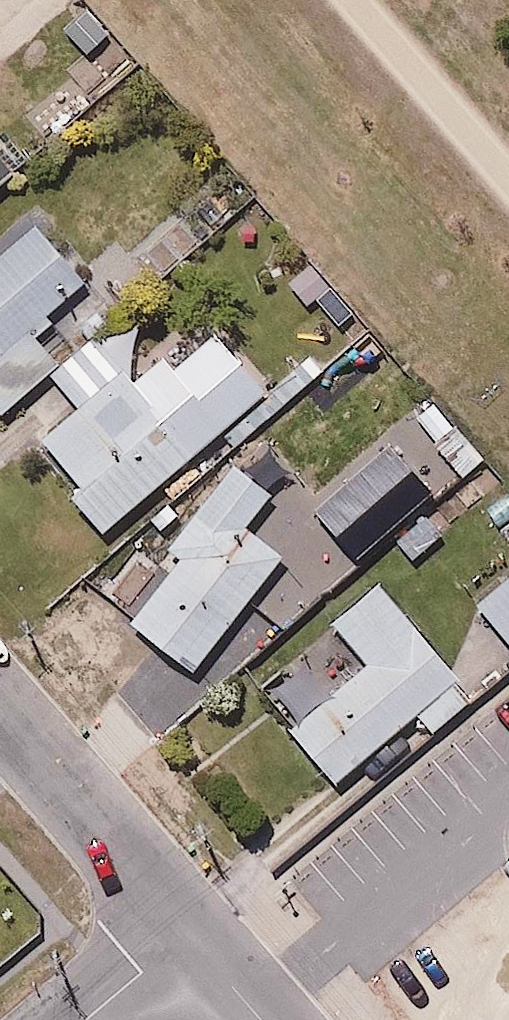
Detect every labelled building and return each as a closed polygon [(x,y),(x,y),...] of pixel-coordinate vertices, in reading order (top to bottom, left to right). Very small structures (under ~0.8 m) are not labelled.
[(10,178),(0,168),(0,187),(10,178)] [(46,377),(75,352),(52,325),(94,290),(35,221),(0,252),(0,417),(46,377)] [(338,275),(312,242),(269,276),(296,309),(338,275)] [(313,378),(296,364),(262,394),(210,338),(170,372),(160,360),(127,385),(83,345),(75,352),(46,377),(65,395),(18,435),(100,530),(219,428),(235,446),(313,378)] [(266,499),(230,471),(162,560),(175,570),(130,629),(193,677),(280,563),(319,599),(407,528),(383,502),(304,569),(242,533),(266,499)] [(474,609),(508,655),(508,578),(474,609)] [(470,699),(374,587),(326,629),(362,670),(282,741),(332,798),(418,722),(430,733),(470,699)]
